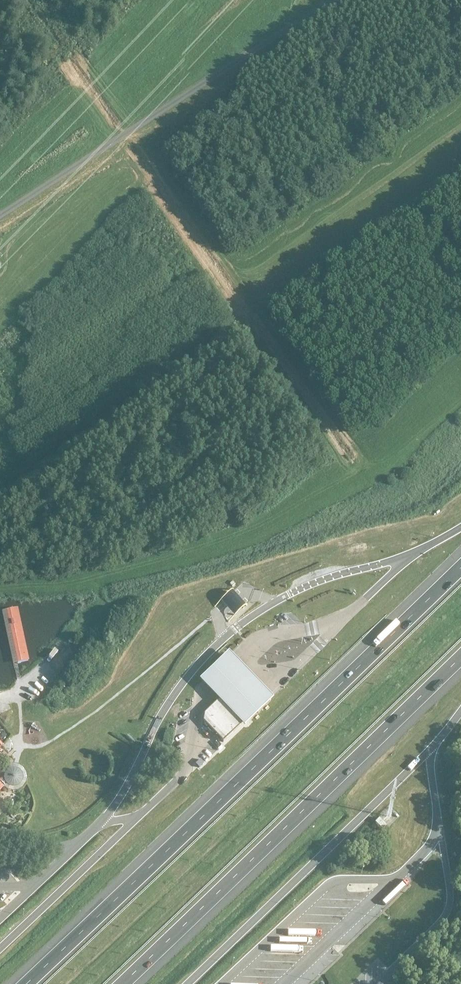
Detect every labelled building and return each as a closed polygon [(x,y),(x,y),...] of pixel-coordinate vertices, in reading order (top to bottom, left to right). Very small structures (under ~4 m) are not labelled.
[(450,463),(439,467),(441,474),(452,470),(450,463)] [(7,611),(18,662),(28,660),(26,650),(17,609),(7,611)] [(199,679),(244,726),(273,698),(228,652),(199,679)] [(220,699),(205,713),(220,728),(235,714),(220,699)] [(4,787),(6,784),(10,787),(13,788),(17,787),(20,785),(22,782),(23,778),(22,774),(20,771),(17,769),(13,768),(10,769),(7,771),(5,774),(4,778),(3,778),(0,779),(0,790),(4,787)] [(379,818),(375,823),(382,830),(386,826),(379,818)] [(348,940),(360,929),(356,926),(345,936),(348,940)]
